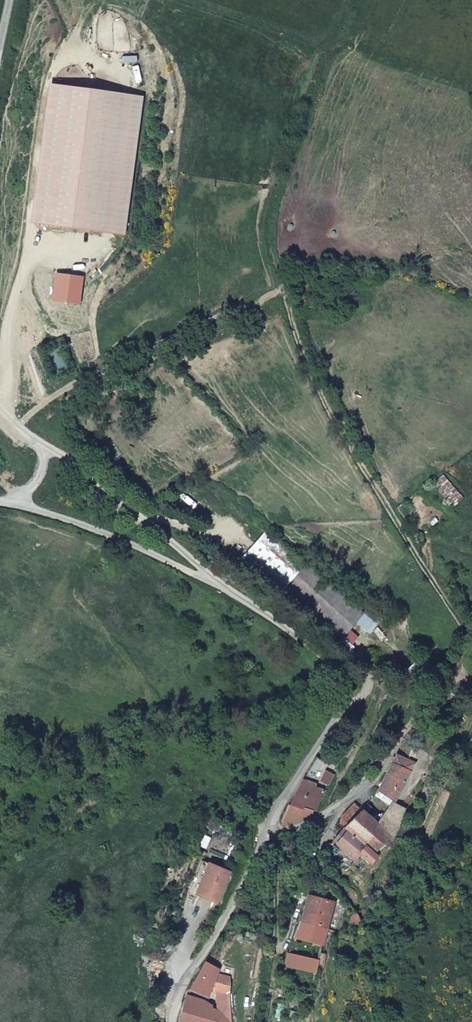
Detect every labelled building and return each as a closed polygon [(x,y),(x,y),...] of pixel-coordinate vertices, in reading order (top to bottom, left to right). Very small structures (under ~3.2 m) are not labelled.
[(125,234),(143,98),(48,85),(30,222),(125,234)] [(306,569),(269,534),(252,553),(290,587),(288,589),(344,638),(365,614),(310,565),(306,569)] [(412,751),(404,746),(400,751),(377,789),(393,799),(410,771),(403,767),(407,760),(412,751)] [(413,764),(407,760),(403,767),(410,771),(413,764)] [(312,816),(313,816),(314,809),(306,808),(312,795),(299,789),(292,804),(289,802),(281,824),(286,826),(288,822),(289,822),(290,821),(291,821),(292,821),(293,821),(294,821),(295,821),(296,821),(297,820),(298,820),(299,820),(300,820),(301,819),(302,819),(303,819),(304,819),(305,819),(306,818),(307,818),(308,818),(309,817),(310,817),(311,816),(312,816)] [(396,836),(400,826),(406,807),(392,802),(391,803),(388,808),(387,807),(378,822),(366,812),(371,806),(366,801),(360,808),(343,826),(347,829),(366,845),(375,852),(393,835),(396,836)] [(339,821),(343,826),(360,808),(353,802),(342,814),(339,821)] [(343,826),(331,839),(335,843),(347,829),(343,826)] [(347,829),(335,843),(353,860),(358,854),(370,864),(378,855),(375,852),(366,845),(347,829)] [(210,864),(203,861),(190,890),(198,894),(210,864)] [(231,874),(210,864),(198,894),(218,903),(231,874)] [(309,895),(302,920),(329,928),(335,902),(309,895)] [(329,928),(302,920),(296,937),(325,944),(330,929),(329,928)] [(318,964),(319,959),(290,953),(287,966),(316,972),(318,964)] [(319,955),(319,959),(318,964),(325,966),(327,956),(319,955)] [(181,1021),(231,1021),(232,1021),(230,975),(224,974),(225,971),(207,961),(192,989),(208,996),(213,988),(218,990),(219,1010),(212,1009),(213,1004),(208,1001),(188,995),(181,1021)]
